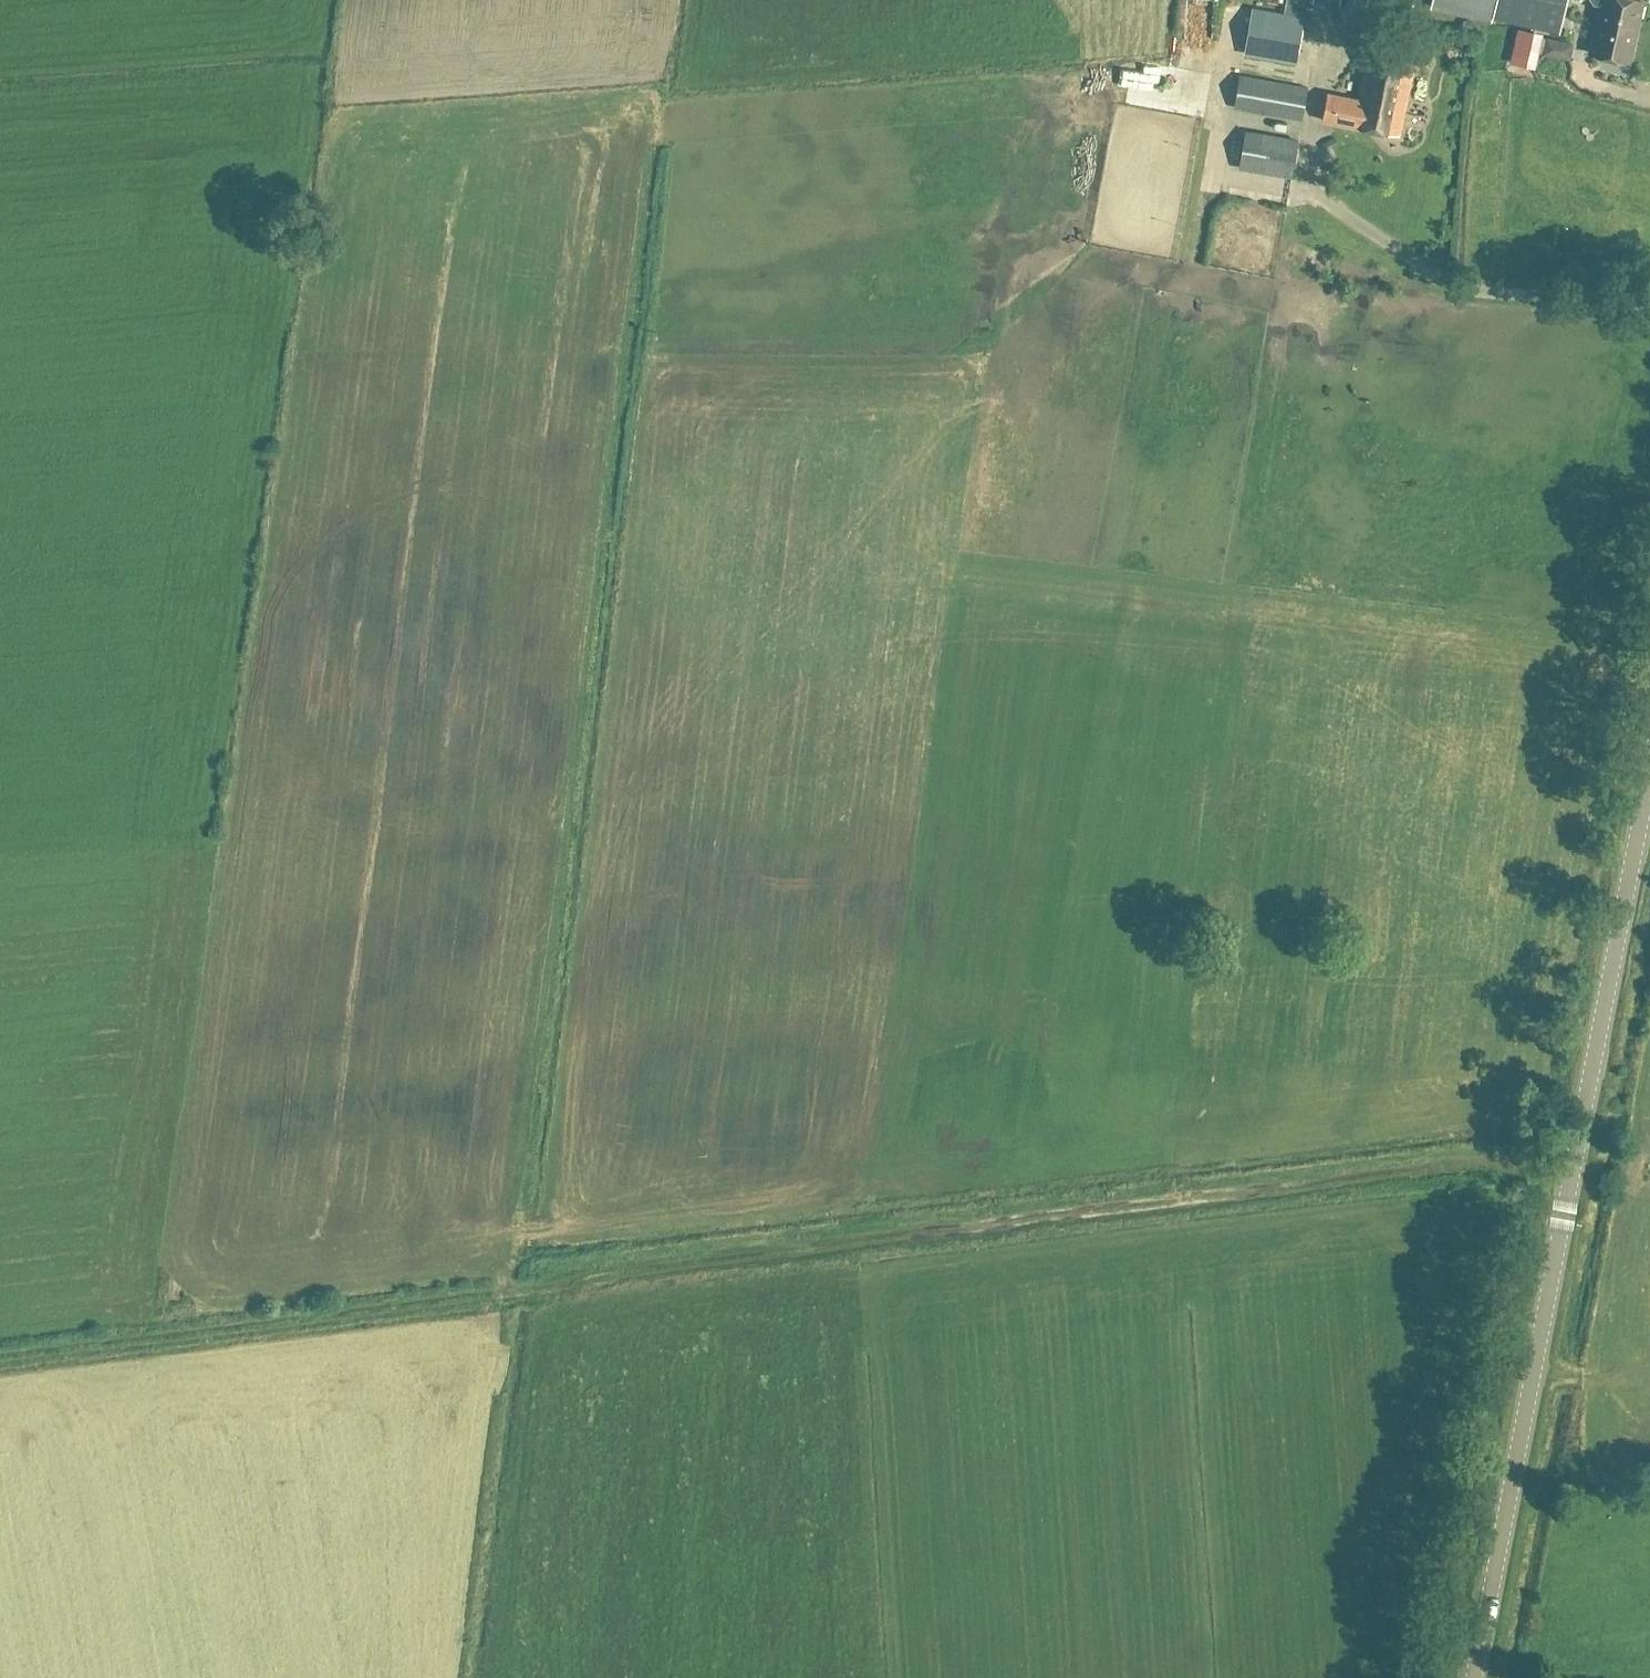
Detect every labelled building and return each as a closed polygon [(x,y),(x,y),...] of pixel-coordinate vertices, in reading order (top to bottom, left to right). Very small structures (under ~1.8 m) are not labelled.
[(1305,15),(1308,0),(1287,0),(1284,12),(1254,6),(1244,54),(1297,63),(1305,15)] [(1374,0),(1348,0),(1340,12),(1349,28),(1370,30),(1380,13),(1374,0)] [(1494,17),(1517,22),(1522,0),(1497,0),(1494,17)] [(1598,20),(1635,29),(1642,0),(1592,0),(1593,2),(1601,4),(1598,20)] [(1598,20),(1590,52),(1628,60),(1635,29),(1598,20)] [(1537,68),(1545,34),(1520,28),(1512,63),(1537,68)] [(1573,60),(1576,45),(1554,40),(1550,55),(1573,60)] [(1348,124),(1398,135),(1413,62),(1368,53),(1358,98),(1354,97),(1327,91),(1321,118),(1348,124)] [(1303,120),(1309,86),(1239,74),(1234,107),(1303,120)] [(1240,169),(1293,178),(1299,139),(1247,130),(1240,169)]
